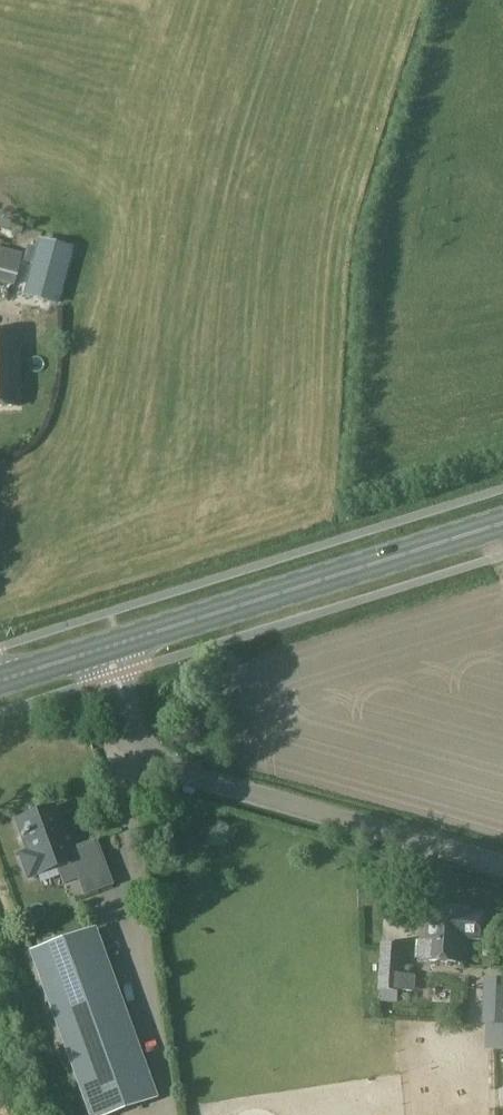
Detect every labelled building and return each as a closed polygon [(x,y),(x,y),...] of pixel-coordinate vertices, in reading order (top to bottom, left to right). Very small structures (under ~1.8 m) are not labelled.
[(48,255),(39,255),(39,268),(48,268),(48,303),(80,303),(80,247),(48,247),(48,255)] [(14,287),(16,276),(29,280),(35,257),(0,248),(0,283),(14,287)] [(0,336),(0,408),(18,407),(16,335),(0,336)] [(69,851),(53,808),(16,821),(21,835),(19,835),(21,839),(22,839),(27,853),(19,856),(28,879),(59,868),(57,864),(70,859),(77,880),(106,869),(95,841),(69,851)] [(68,907),(51,918),(56,926),(73,916),(68,907)] [(424,962),(462,964),(464,940),(480,941),(482,915),(466,914),(466,911),(428,908),(426,942),(419,942),(418,959),(424,959),(424,962)] [(93,931),(30,954),(89,1114),(112,1114),(155,1100),(93,931)] [(381,945),(378,991),(414,994),(415,977),(402,976),(404,946),(381,945)] [(484,980),(482,1027),(502,1028),(502,981),(484,980)]
